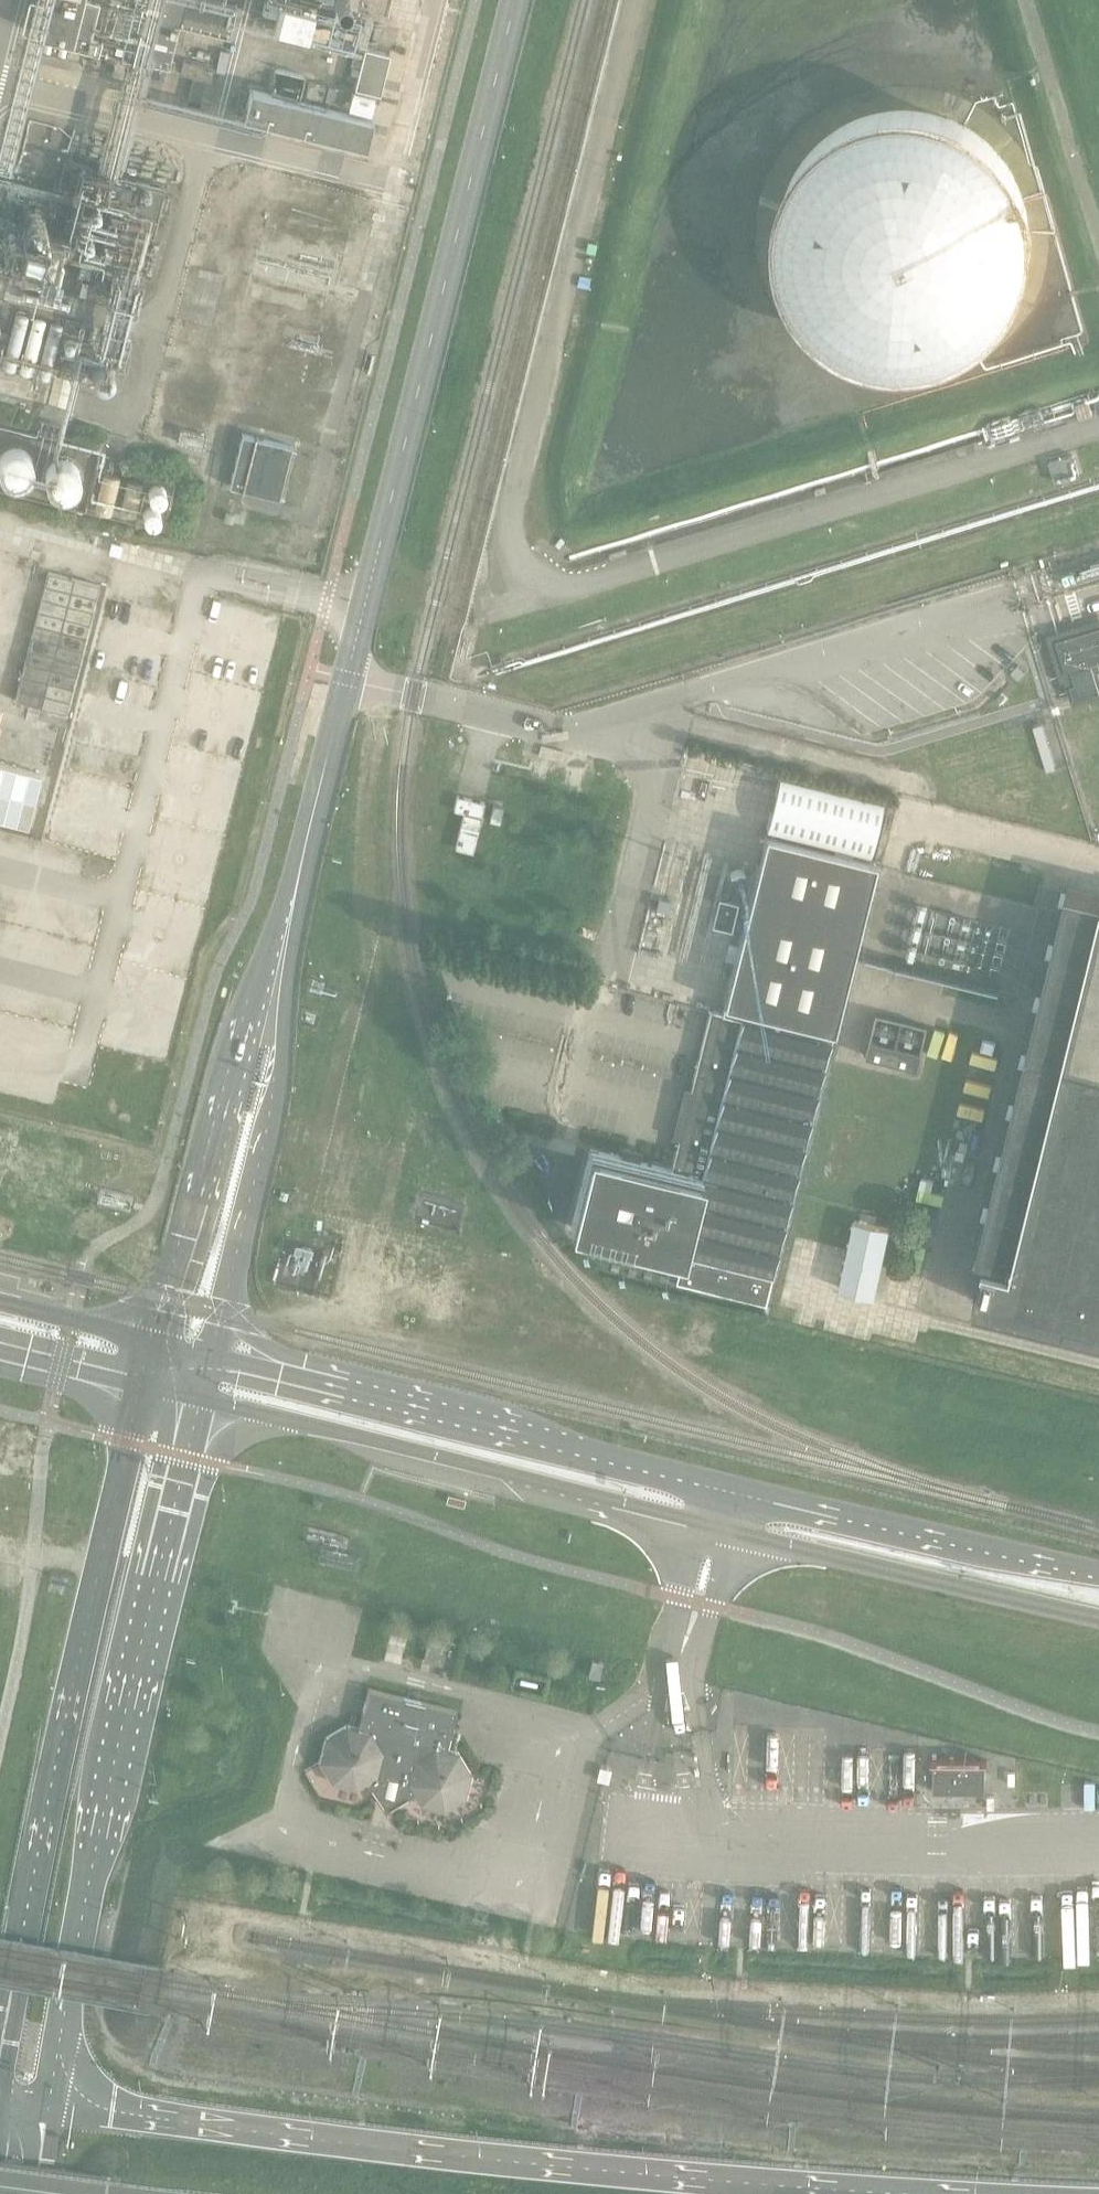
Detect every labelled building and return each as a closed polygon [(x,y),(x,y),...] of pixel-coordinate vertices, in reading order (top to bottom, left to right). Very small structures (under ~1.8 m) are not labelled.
[(125,56),(168,67),(179,24),(228,36),(236,6),(211,0),(49,0),(41,35),(125,56)] [(282,0),(275,30),(361,48),(367,18),(282,0)] [(389,54),(364,48),(359,69),(352,68),(350,74),(357,76),(354,88),(379,95),(389,54)] [(372,118),(249,88),(242,116),(365,146),(372,118)] [(1032,255),(1032,243),(1032,231),(1030,219),(1027,207),(1023,195),(1018,184),(1012,173),(1005,163),(997,154),(988,146),(978,138),(968,132),(957,126),(946,122),(934,118),(922,116),(910,115),(897,115),(885,117),(873,119),(862,123),(850,128),(839,134),(829,140),(820,148),(811,157),(803,166),(797,177),(791,187),(786,199),(782,210),(780,222),(779,234),(779,247),(780,259),(782,271),(785,283),(790,294),(795,305),(802,315),(810,325),(818,334),(827,342),(837,349),(848,355),(859,360),(871,364),(883,366),(895,368),(907,368),(920,368),(932,366),(944,363),(955,358),(966,353),(977,347),(986,339),(995,331),(1004,322),(1011,312),(1017,302),(1023,291),(1027,279),(1030,267),(1032,255)] [(0,247),(0,253),(133,287),(155,199),(91,182),(78,233),(8,215),(0,247)] [(1091,414),(1087,402),(1074,406),(1078,418),(1091,414)] [(186,430),(182,443),(208,450),(212,437),(186,430)] [(291,446),(242,434),(229,485),(278,498),(291,446)] [(42,465),(41,458),(38,453),(32,449),(28,447),(24,447),(17,449),(11,453),(8,459),(7,465),(8,471),(12,478),(17,481),(23,482),(30,482),(34,480),(37,478),(41,472),(42,465)] [(1073,455),(1048,462),(1054,483),(1079,476),(1073,455)] [(83,480),(83,479),(82,472),(78,467),(72,462),(67,461),(63,461),(59,462),(53,467),(49,473),(48,479),(49,486),(52,491),(55,493),(59,496),(65,497),(72,496),(76,493),(79,491),(82,486),(83,480)] [(1056,640),(1066,671),(1072,670),(1076,684),(1071,686),(1075,700),(1098,692),(1098,686),(1092,664),(1098,661),(1098,626),(1056,640)] [(34,632),(17,697),(70,711),(87,645),(34,632)] [(28,827),(42,774),(0,763),(0,820),(28,827)] [(779,777),(766,829),(835,846),(834,850),(851,854),(852,850),(871,855),(883,803),(779,777)] [(485,802),(457,796),(454,810),(464,812),(455,848),(473,853),(485,802)] [(765,1303),(875,860),(851,854),(834,850),(765,833),(722,1012),(710,1009),(671,1168),(637,1160),(639,1155),(624,1151),(623,1156),(590,1148),(571,1226),(682,1254),(676,1281),(765,1303)] [(1098,1333),(1098,897),(1066,889),(1046,969),(974,1261),(982,1263),(973,1301),(1098,1333)] [(712,926),(731,931),(738,902),(719,898),(712,926)] [(873,1013),(866,1039),(918,1052),(924,1026),(873,1013)] [(918,1052),(866,1039),(862,1056),(913,1069),(918,1052)] [(839,1288),(876,1296),(891,1227),(854,1219),(839,1288)] [(368,1688),(365,1700),(358,1728),(346,1724),(325,1737),(319,1761),(332,1782),(356,1788),(368,1784),(377,1798),(383,1795),(388,1796),(393,1797),(397,1803),(412,1795),(420,1804),(444,1810),(465,1797),(471,1773),(458,1752),(446,1749),(456,1710),(368,1688)] [(933,1761),(933,1792),(985,1792),(986,1761),(987,1762),(987,1760),(931,1760),(931,1761),(933,1761)]
